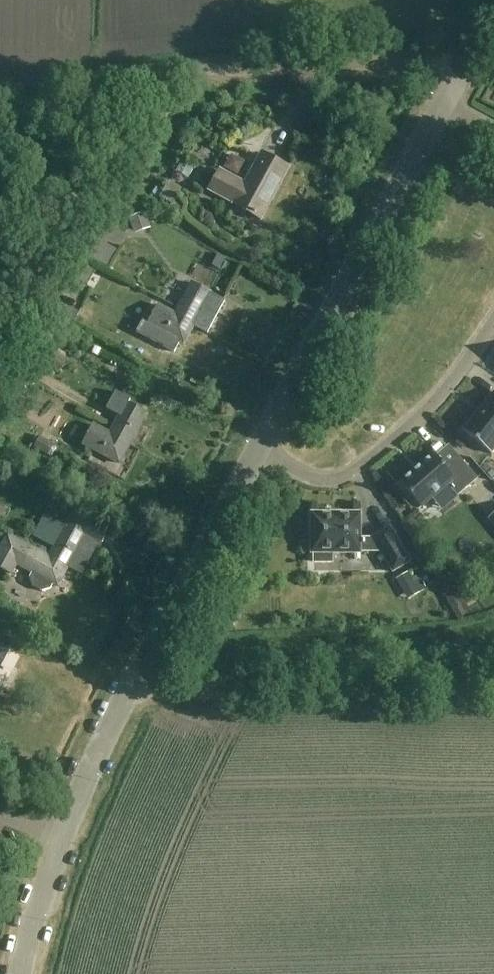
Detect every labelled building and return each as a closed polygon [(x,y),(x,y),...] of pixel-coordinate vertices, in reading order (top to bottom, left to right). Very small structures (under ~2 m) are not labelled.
[(288,169),(262,155),(246,186),(220,172),(210,190),(236,204),(235,206),(261,220),(288,169)] [(158,307),(194,326),(208,333),(225,302),(192,284),(176,315),(159,306),(158,307)] [(184,345),(194,326),(158,307),(149,325),(184,345)] [(463,432),(491,454),(493,450),(493,393),(463,432)] [(127,403),(110,434),(110,435),(130,445),(147,413),(127,403)] [(110,435),(110,434),(95,426),(84,445),(120,465),(130,445),(110,435)] [(477,480),(449,447),(437,457),(435,455),(400,484),(421,509),(448,486),(458,497),(477,480)] [(68,568),(77,573),(86,563),(96,544),(100,545),(110,525),(76,508),(65,528),(46,519),(35,540),(53,549),(49,558),(68,568)] [(361,514),(312,514),(312,554),(315,554),(315,563),(332,563),(332,554),(361,554),(361,553),(381,553),(393,573),(414,561),(394,526),(373,539),(373,540),(361,540),(361,514)] [(68,568),(49,558),(8,536),(0,550),(0,570),(12,577),(17,566),(33,574),(30,579),(33,587),(43,593),(52,590),(54,585),(59,587),(68,568)] [(420,571),(402,581),(412,600),(430,590),(420,571)] [(1,647),(0,649),(0,695),(20,658),(1,647)]
